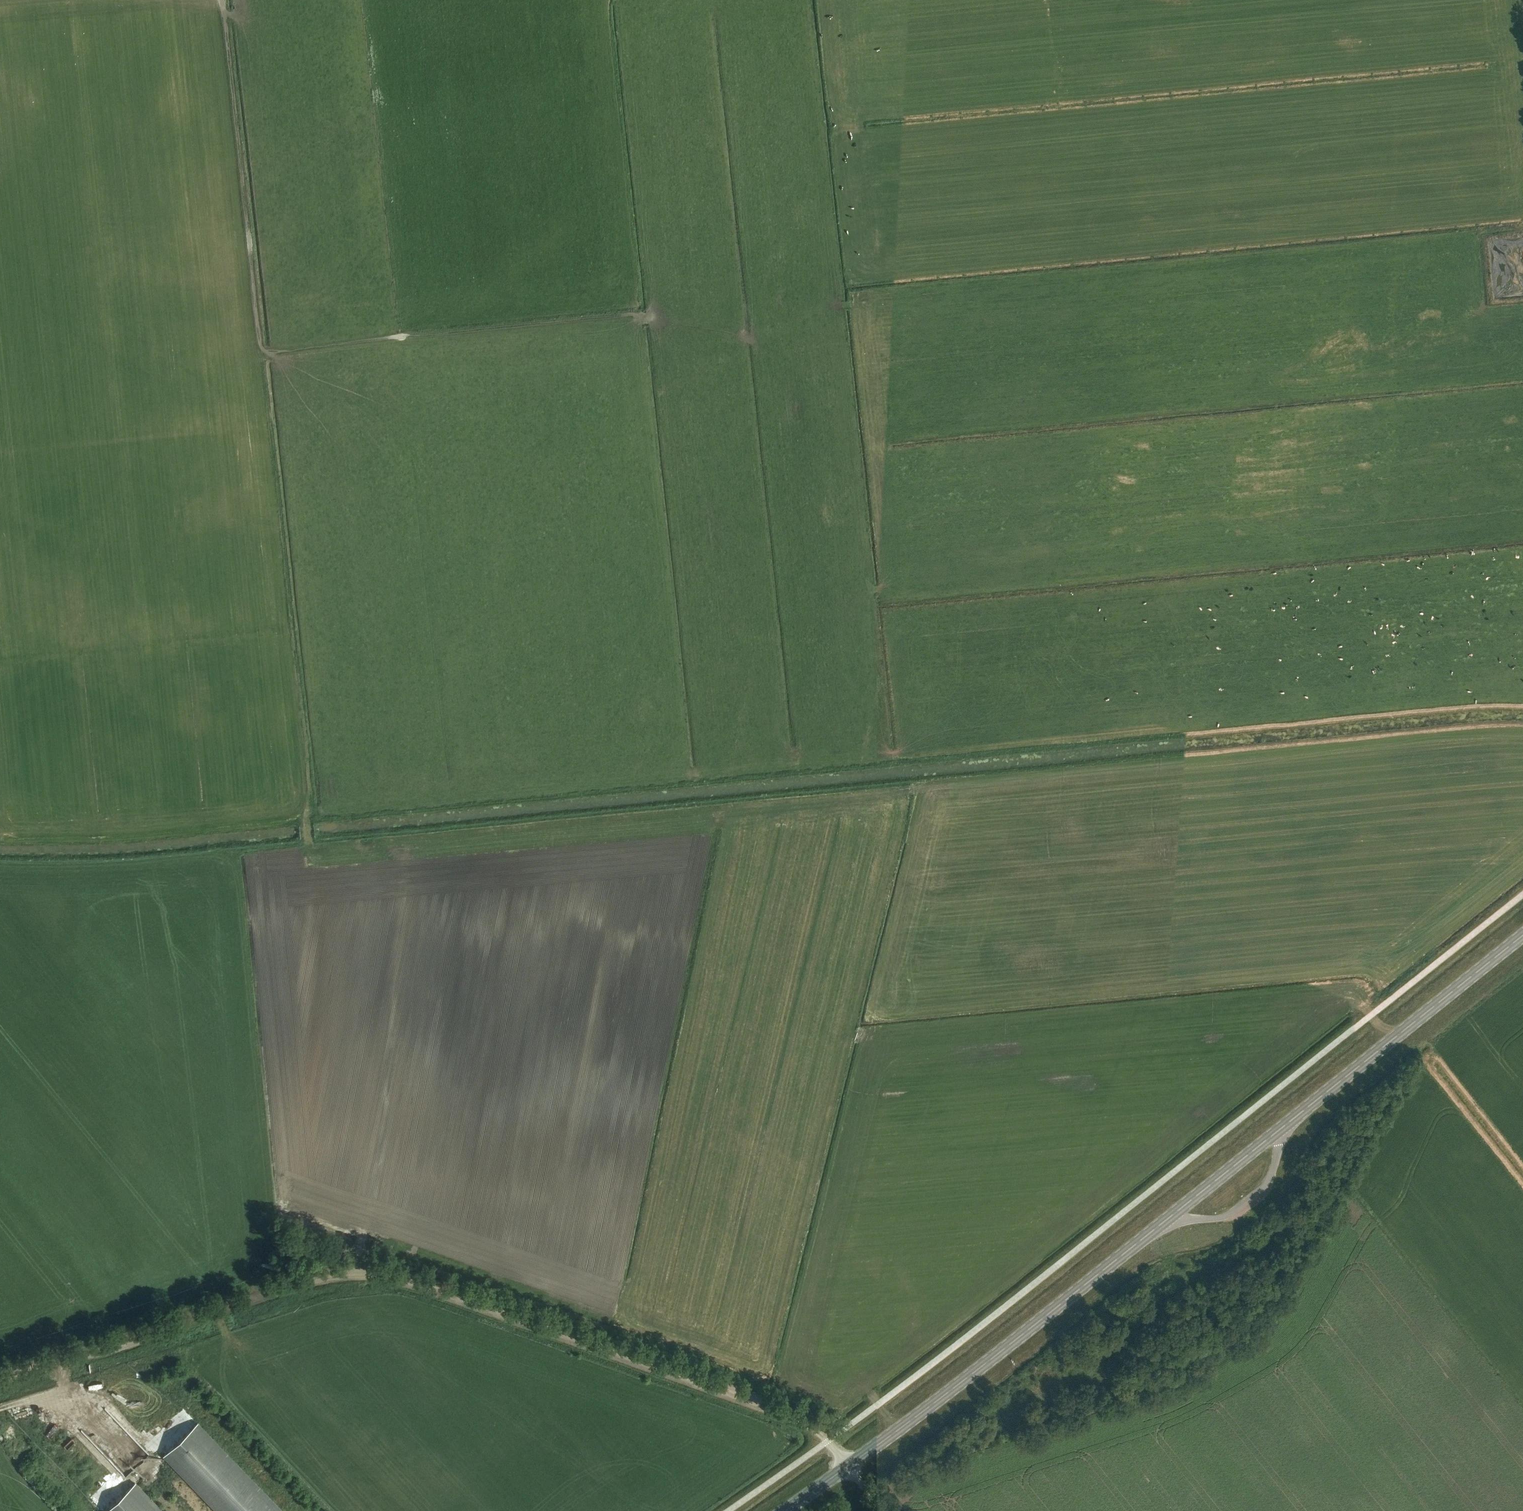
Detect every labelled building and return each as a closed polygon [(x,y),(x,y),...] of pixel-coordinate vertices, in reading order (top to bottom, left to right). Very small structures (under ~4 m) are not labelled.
[(198,1423),(165,1455),(218,1510),(282,1510),(198,1423)] [(135,1483),(106,1510),(162,1510),(135,1483)]
